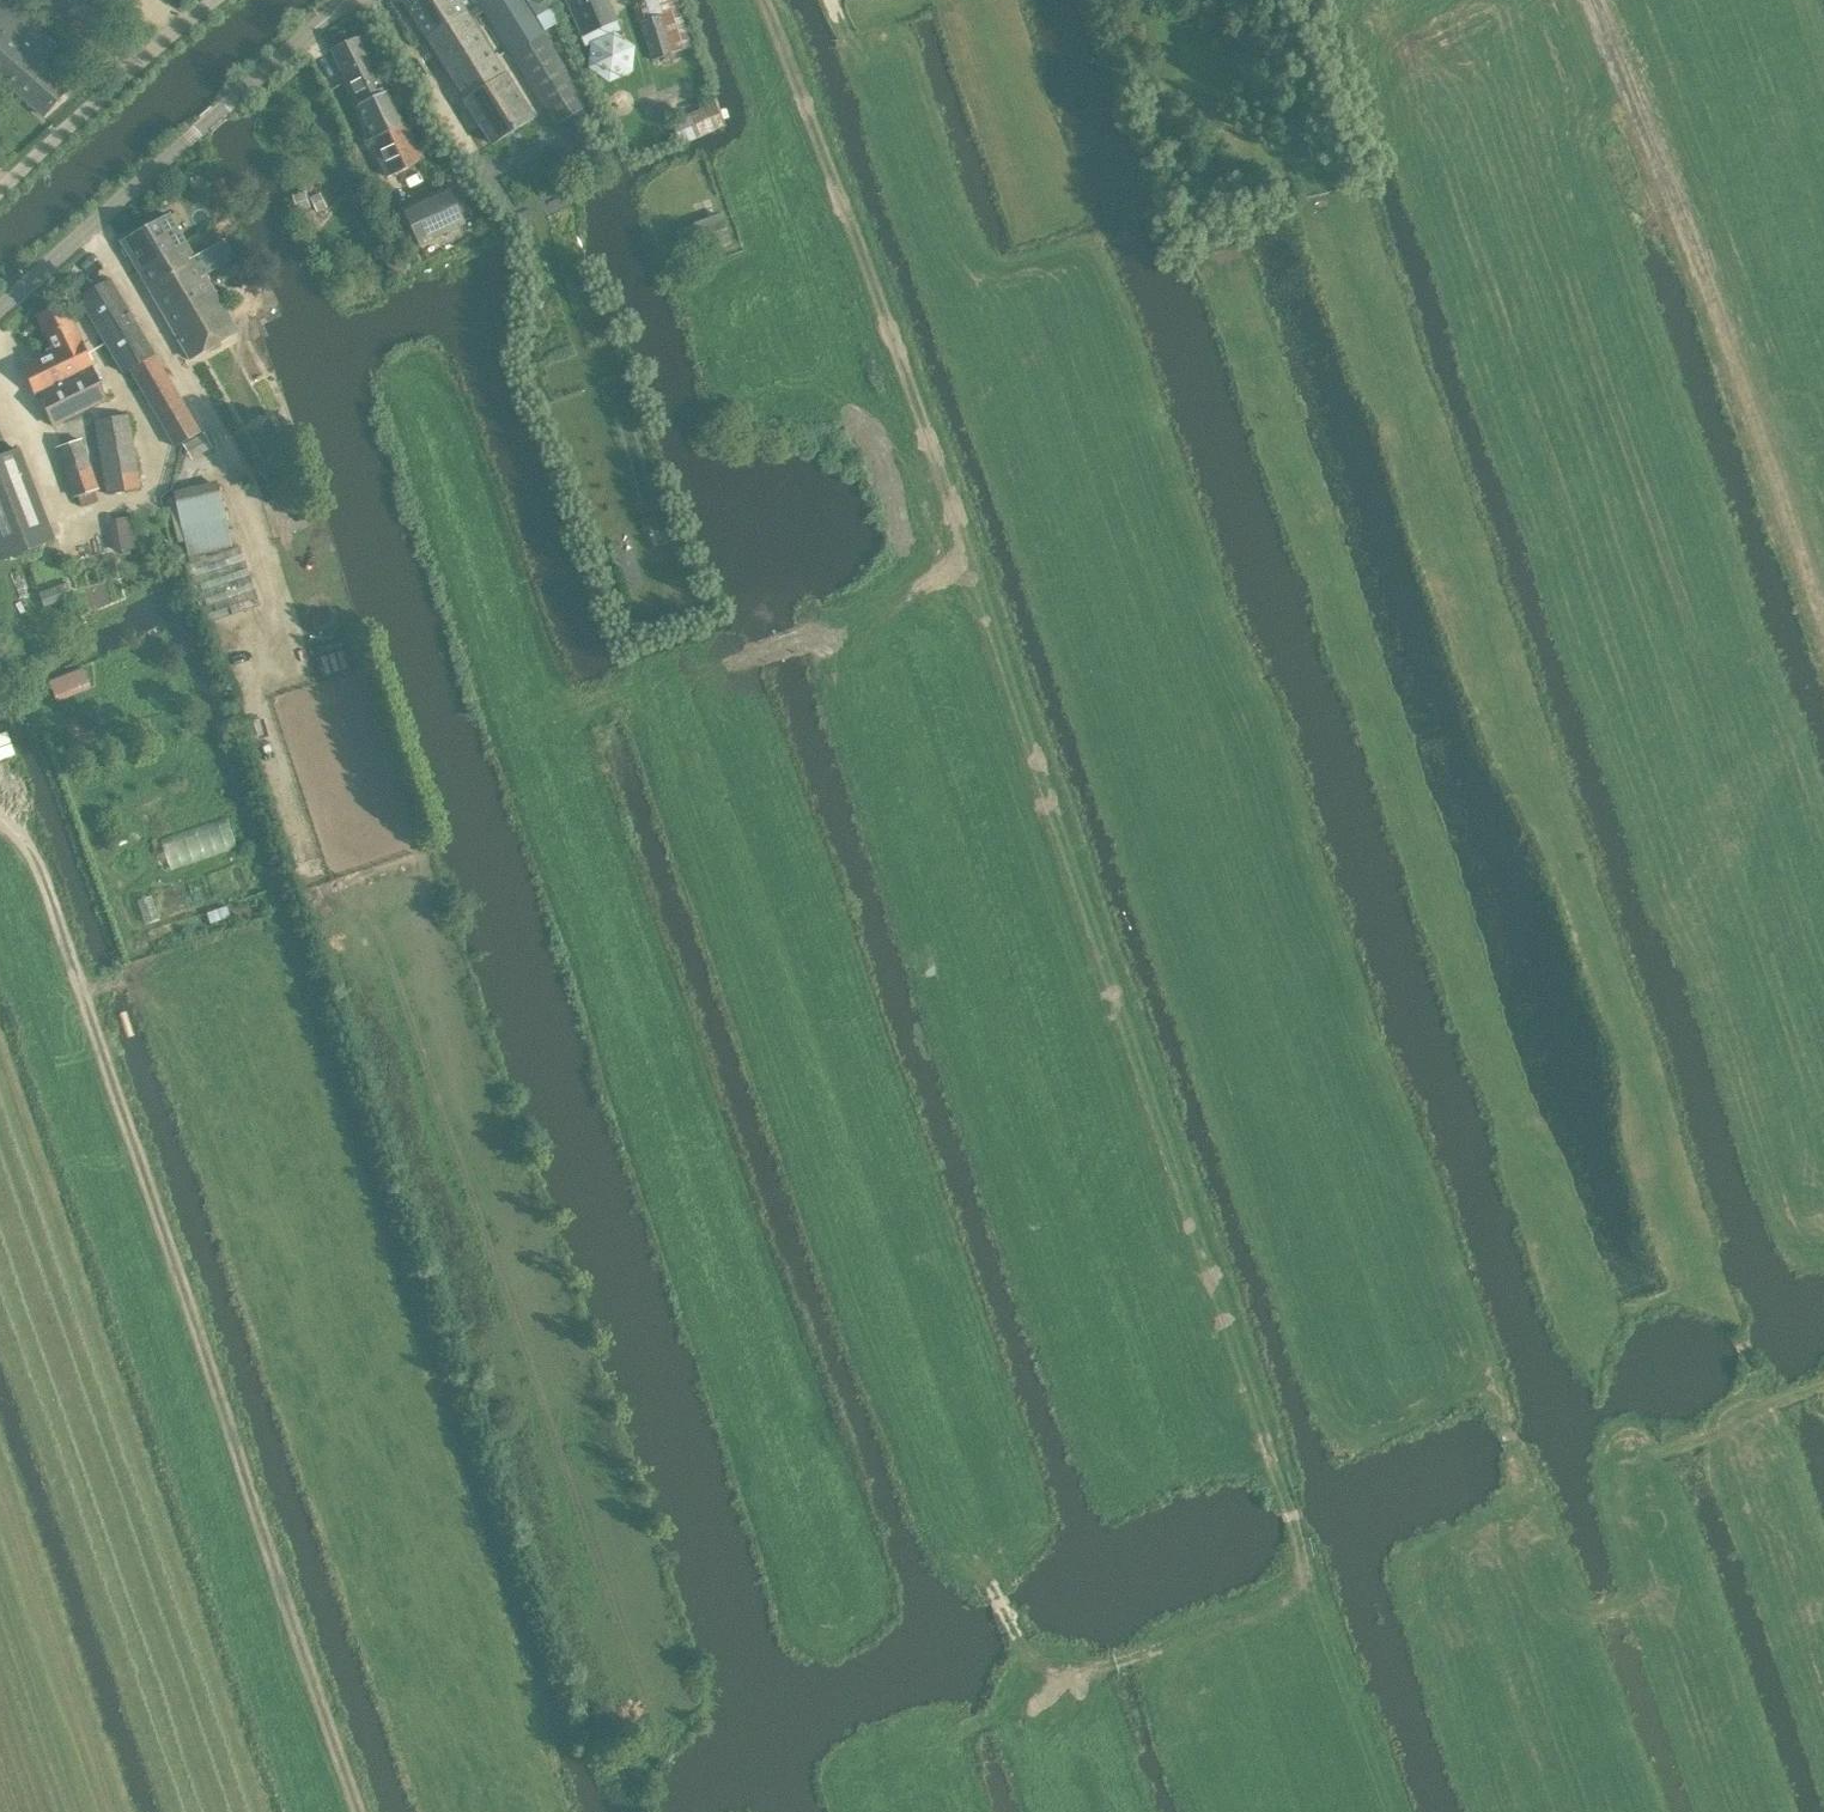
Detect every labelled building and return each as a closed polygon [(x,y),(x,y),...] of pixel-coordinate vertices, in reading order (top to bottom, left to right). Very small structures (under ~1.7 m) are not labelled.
[(58,46),(5,0),(2,0),(0,3),(0,77),(44,116),(69,87),(42,63),(58,46)] [(432,47),(419,55),(431,74),(443,66),(492,144),(534,118),(473,22),(461,2),(464,0),(402,0),(432,47)] [(588,105),(571,76),(532,9),(526,0),(483,0),(479,3),(534,93),(554,125),(588,105)] [(582,35),(580,37),(584,47),(590,44),(588,68),(608,83),(632,72),(634,46),(615,33),(620,30),(607,0),(567,0),(582,35)] [(679,0),(643,0),(645,8),(635,11),(650,60),(693,47),(681,8),(679,0)] [(403,124),(395,107),(367,50),(361,37),(332,50),(373,138),(369,139),(387,177),(425,159),(408,122),(403,124)] [(81,74),(68,62),(59,71),(72,83),(81,74)] [(670,120),(680,144),(681,145),(725,127),(717,108),(714,101),(670,120)] [(401,208),(419,244),(464,224),(447,188),(401,208)] [(121,242),(138,270),(164,255),(163,254),(186,241),(170,213),(121,242)] [(675,231),(686,260),(731,242),(720,213),(675,231)] [(138,270),(164,316),(180,307),(180,308),(213,289),(204,274),(233,257),(232,257),(236,257),(225,238),(195,256),(186,241),(163,254),(164,255),(138,270)] [(180,307),(164,316),(189,359),(238,330),(206,275),(236,257),(232,257),(233,257),(204,274),(213,289),(180,308),(180,307)] [(110,279),(79,298),(123,372),(128,369),(137,385),(144,381),(181,442),(200,431),(155,355),(110,279)] [(27,364),(54,424),(107,400),(64,303),(37,315),(54,352),(27,364)] [(94,420),(107,493),(141,487),(127,414),(94,420)] [(30,475),(20,449),(0,457),(0,555),(2,559),(55,539),(30,475)] [(216,481),(173,491),(188,556),(232,546),(216,481)] [(128,517),(110,520),(116,550),(137,547),(131,516),(128,517)] [(185,565),(205,623),(259,604),(240,546),(185,565)]
